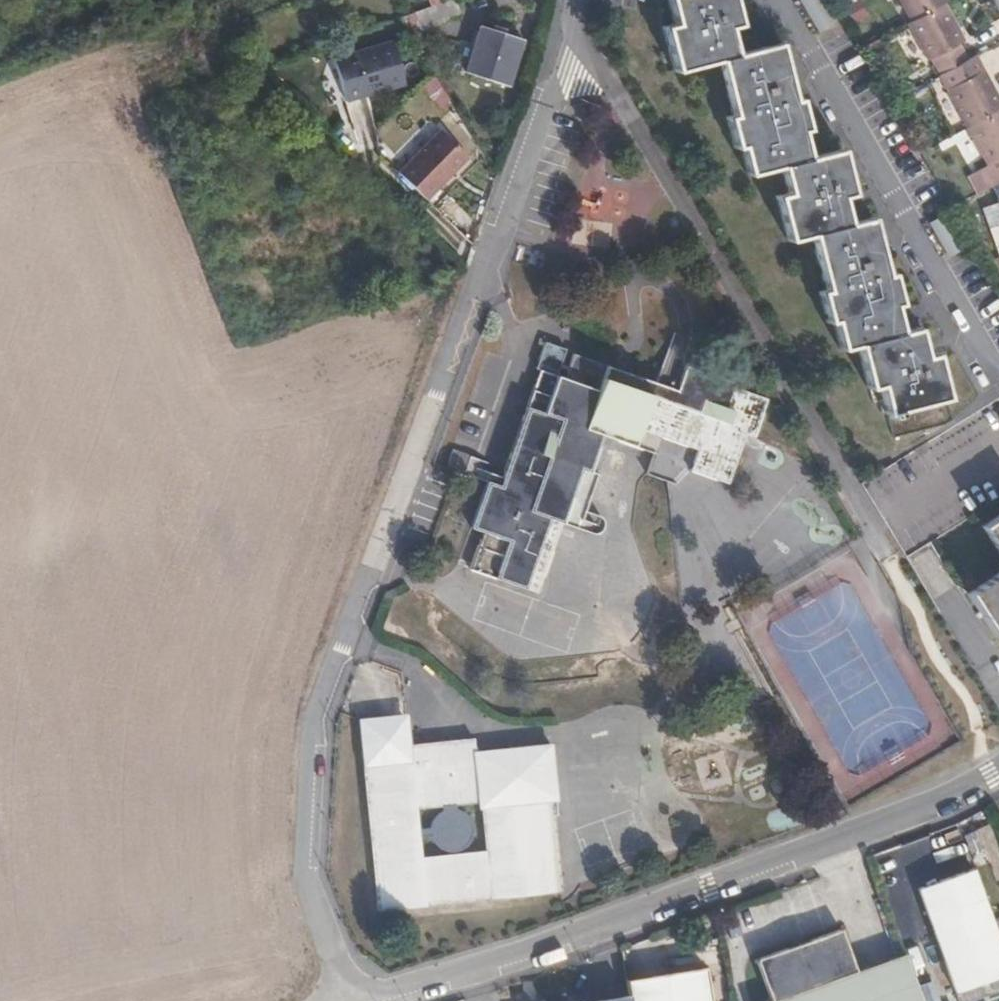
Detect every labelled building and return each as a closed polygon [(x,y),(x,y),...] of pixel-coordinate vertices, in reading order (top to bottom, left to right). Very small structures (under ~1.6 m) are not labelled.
[(870,213),(859,216),(847,219),(841,195),(846,194),(849,193),(838,148),(822,151),(805,155),(800,129),(804,129),(801,113),(797,99),(792,99),(790,99),(788,90),(777,44),(763,47),(738,53),(733,54),(729,36),(727,28),(737,26),(731,0),(668,0),(674,25),(663,27),(674,73),(713,64),(719,62),(724,84),(732,117),(725,119),(731,147),(739,145),(746,175),(774,168),(779,167),(784,186),(786,194),(775,196),(786,241),(810,236),(823,291),(818,291),(825,323),(830,322),(837,349),(855,346),(864,384),(876,382),(883,409),(910,404),(945,397),(933,353),(921,355),(915,328),(897,331),(894,315),(891,303),(896,302),(890,274),(884,274),(879,253),(870,213)] [(946,0),(900,0),(911,21),(946,3),(947,2),(946,0)] [(447,23),(438,2),(412,12),(421,33),(447,23)] [(964,39),(946,3),(911,21),(908,23),(928,58),(930,57),(938,74),(967,59),(958,42),(964,39)] [(516,40),(477,27),(463,74),(503,86),(516,40)] [(391,42),(330,58),(342,101),(402,84),(391,42)] [(975,54),(967,59),(938,74),(967,127),(998,110),(998,99),(975,54)] [(967,127),(987,164),(977,170),(988,190),(998,184),(998,110),(967,127)] [(466,158),(438,130),(395,173),(423,200),(466,158)] [(997,199),(985,204),(998,243),(998,204),(997,199)] [(735,382),(704,371),(683,363),(676,387),(675,390),(572,353),(564,375),(563,377),(538,368),(515,431),(499,476),(486,472),(466,528),(479,533),(467,568),(535,592),(559,523),(578,468),(587,471),(600,436),(605,437),(653,454),(660,437),(694,448),(687,469),(728,484),(731,475),(744,436),(745,436),(752,438),(766,400),(734,388),(735,382)] [(575,529),(595,474),(587,471),(578,468),(559,523),(575,529)] [(979,525),(998,557),(998,513),(979,525)] [(971,588),(965,592),(992,636),(997,633),(998,631),(998,570),(971,588)] [(403,716),(403,707),(379,708),(378,717),(403,716)] [(545,796),(542,742),(468,746),(468,733),(405,736),(403,716),(378,717),(379,708),(354,709),(365,901),(546,889),(542,819),(534,819),(534,797),(545,796)] [(998,972),(998,942),(972,863),(915,883),(951,988),(998,972)] [(895,956),(849,972),(832,930),(747,960),(762,1000),(911,1000),(895,956)]
